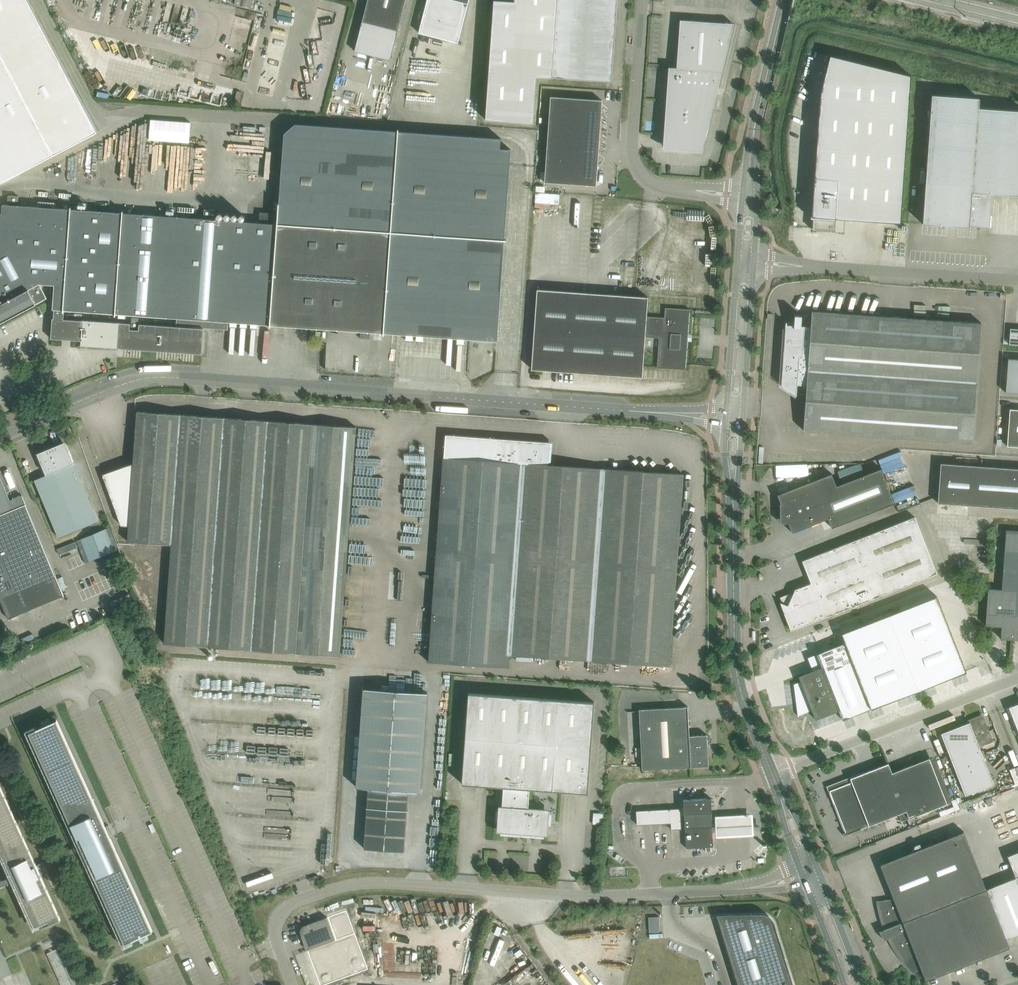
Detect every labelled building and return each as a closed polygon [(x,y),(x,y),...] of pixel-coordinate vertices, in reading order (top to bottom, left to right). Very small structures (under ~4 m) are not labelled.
[(97,131),(28,0),(0,0),(0,183),(97,131)] [(234,4),(254,9),(257,0),(235,0),(234,4)] [(354,51),(390,60),(405,0),(367,0),(354,51)] [(419,32),(458,43),(468,4),(469,0),(427,0),(419,32)] [(617,0),(514,0),(514,2),(494,0),(485,120),(533,123),(536,76),(611,82),(617,0)] [(669,67),(668,68),(668,75),(669,75),(663,146),(702,149),(711,115),(733,24),(680,20),(677,68),(669,67)] [(815,166),(811,228),(841,230),(841,219),(902,223),(911,75),(830,55),(820,93),(815,166)] [(922,224),(969,227),(969,226),(989,228),(992,193),(1017,195),(1017,110),(979,108),(979,98),(931,94),(922,224)] [(544,182),(596,186),(602,100),(550,97),(544,182)] [(152,120),(151,140),(190,142),(192,123),(152,120)] [(47,298),(40,284),(50,284),(50,293),(54,293),(53,309),(54,309),(53,318),(52,318),(51,338),(81,340),(81,345),(198,354),(200,331),(194,331),(195,328),(139,324),(139,330),(130,329),(130,323),(82,320),(64,319),(64,310),(176,318),(176,326),(195,327),(194,331),(200,331),(200,327),(228,329),(228,321),(497,340),(511,149),(500,148),(501,138),(295,124),(284,133),(279,203),(277,224),(123,213),(123,211),(122,211),(122,213),(71,209),(71,207),(70,207),(70,209),(2,204),(2,213),(0,214),(0,323),(47,298)] [(535,187),(535,206),(559,207),(560,193),(540,193),(540,187),(535,187)] [(531,369),(551,370),(642,377),(645,337),(659,338),(657,368),(685,370),(690,309),(665,307),(664,317),(646,316),(648,297),(537,289),(531,369)] [(796,395),(797,384),(806,385),(803,430),(973,442),(981,323),(812,311),(811,327),(801,326),(802,315),(795,315),(794,325),(786,325),(786,324),(785,324),(781,385),(796,395)] [(1017,345),(1017,329),(1010,328),(1009,344),(1017,345)] [(330,349),(330,365),(362,365),(362,349),(330,349)] [(1017,394),(1017,360),(1008,359),(1006,393),(1017,394)] [(1009,409),(1007,446),(1017,447),(1017,409),(1009,409)] [(164,643),(174,644),(340,656),(356,427),(137,411),(133,463),(103,474),(121,525),(129,526),(127,542),(171,545),(164,643)] [(444,437),(443,457),(428,662),(509,668),(509,655),(670,666),(683,474),(549,464),(550,444),(444,437)] [(35,479),(39,489),(59,537),(98,521),(74,463),(72,464),(64,446),(42,455),(49,473),(35,479)] [(940,463),(938,503),(1017,509),(1017,469),(940,463)] [(780,523),(788,523),(792,533),(801,529),(828,518),(832,528),(895,503),(881,468),(836,486),(832,473),(786,490),(777,494),(781,503),(780,503),(780,523)] [(8,619),(64,596),(22,495),(10,500),(0,477),(0,599),(8,619)] [(811,583),(794,590),(788,605),(780,602),(791,630),(936,573),(914,517),(802,561),(811,583)] [(1004,550),(1017,551),(1017,531),(1006,530),(1004,550)] [(1002,589),(1001,590),(1016,591),(1014,615),(1017,615),(1017,551),(1004,550),(1002,589)] [(1000,639),(1013,639),(1014,615),(1016,591),(1001,590),(1002,589),(988,588),(985,625),(1001,627),(1000,639)] [(936,596),(841,633),(845,642),(846,642),(868,699),(871,708),(966,671),(936,596)] [(822,667),(812,671),(798,676),(801,681),(794,684),(798,716),(799,716),(798,712),(811,707),(815,719),(839,710),(842,720),(871,708),(868,699),(846,642),(845,642),(817,654),(822,667)] [(368,788),(364,848),(404,851),(408,791),(420,792),(427,693),(363,688),(356,787),(368,788)] [(503,787),(502,806),(498,806),(497,832),(548,835),(550,809),(528,808),(529,789),(588,793),(594,702),(468,693),(462,784),(503,787)] [(1017,731),(1017,703),(1008,707),(1017,731)] [(688,706),(678,707),(639,709),(642,770),(699,767),(709,766),(708,756),(707,754),(706,746),(707,745),(707,734),(689,735),(688,706)] [(941,733),(965,795),(994,784),(979,747),(993,742),(984,717),(980,715),(968,720),(970,722),(941,733)] [(35,927),(41,924),(48,920),(50,923),(42,927),(61,919),(38,869),(82,849),(125,944),(153,931),(57,720),(29,732),(80,845),(38,864),(38,865),(37,865),(0,785),(0,851),(12,877),(0,882),(0,886),(13,880),(35,927)] [(888,763),(850,778),(852,782),(830,790),(846,832),(842,834),(843,835),(852,832),(897,814),(900,822),(947,803),(929,758),(892,772),(888,763)] [(710,798),(683,800),(684,814),(685,828),(686,848),(713,846),(712,826),(711,812),(710,798)] [(680,808),(670,809),(671,823),(671,829),(673,829),(681,829),(680,808)] [(640,810),(641,824),(655,824),(671,823),(670,809),(655,809),(640,810)] [(593,813),(592,824),(603,825),(604,814),(593,813)] [(752,834),(751,815),(715,816),(716,836),(752,834)] [(912,972),(920,967),(903,922),(931,911),(958,900),(986,889),(964,831),(880,864),(894,899),(876,901),(877,904),(878,908),(878,912),(879,916),(880,919),(881,923),(883,926),(884,930),(880,931),(879,931),(884,940),(885,940),(887,938),(890,943),(892,947),(895,951),(898,956),(901,960),(904,964),(907,968),(910,970),(912,972)] [(1009,948),(1006,939),(986,889),(958,900),(981,959),(1009,948)] [(958,900),(931,911),(954,969),(981,959),(958,900)] [(931,911),(903,922),(920,967),(926,980),(954,969),(931,911)] [(716,915),(738,984),(793,984),(774,924),(773,921),(772,919),(770,917),(768,916),(766,914),(764,913),(762,913),(759,913),(716,915)] [(335,940),(327,917),(302,926),(301,929),(300,932),(306,950),(335,940)] [(659,917),(649,917),(650,931),(660,931),(659,917)] [(530,957),(520,944),(496,964),(507,976),(530,957)] [(61,984),(73,984),(71,980),(57,949),(47,954),(61,984)]
